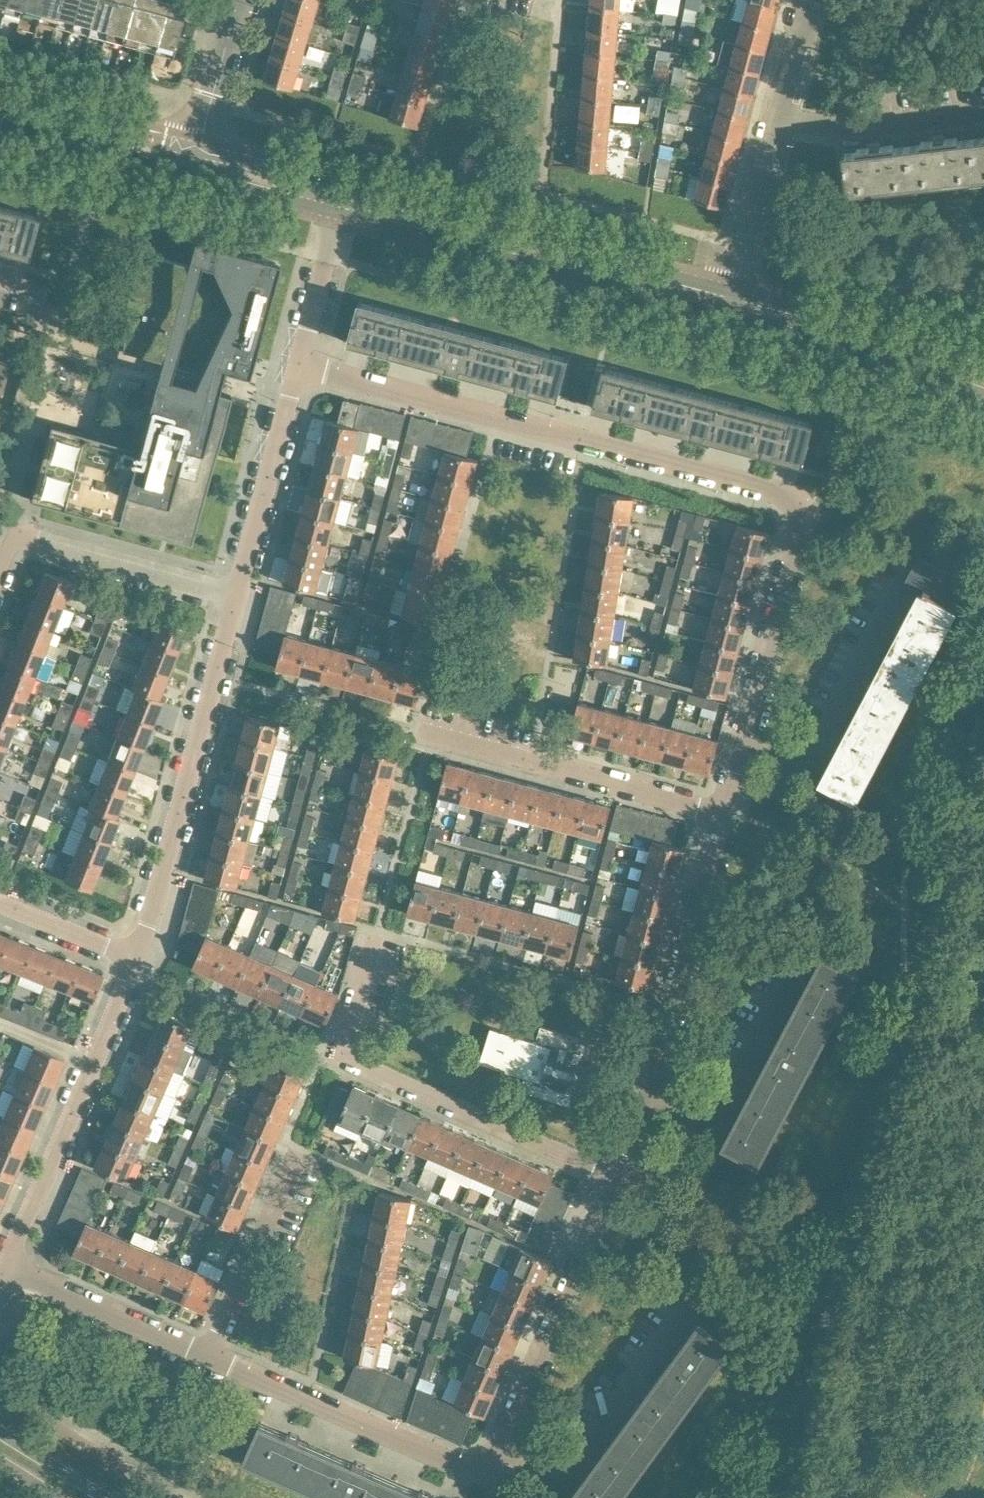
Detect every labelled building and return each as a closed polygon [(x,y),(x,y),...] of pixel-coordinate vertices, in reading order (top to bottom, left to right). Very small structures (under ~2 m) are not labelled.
[(4,11),(21,16),(25,0),(7,0),(4,11)] [(21,16),(38,20),(43,0),(25,0),(21,16)] [(38,20),(54,25),(61,0),(43,0),(38,20)] [(54,25),(71,29),(79,0),(61,0),(54,25)] [(71,29),(88,34),(97,0),(79,0),(71,29)] [(88,34),(105,38),(115,0),(97,0),(88,34)] [(105,38),(121,42),(133,0),(115,0),(105,38)] [(121,42),(138,47),(151,0),(133,0),(121,42)] [(138,47),(155,51),(169,0),(151,0),(138,47)] [(155,51),(172,56),(185,4),(172,0),(169,0),(155,51)] [(285,13),(312,21),(319,0),(288,0),(285,13)] [(455,0),(425,0),(423,6),(451,14),(455,0)] [(591,7),(620,9),(621,0),(591,0),(591,7)] [(680,0),(660,0),(658,10),(678,13),(680,0)] [(771,29),(777,7),(751,0),(749,0),(743,21),(771,29)] [(445,36),(451,14),(423,6),(417,28),(445,36)] [(591,7),(589,30),(618,32),(620,9),(591,7)] [(685,7),(681,30),(694,32),(695,22),(697,9),(685,7)] [(278,35),(306,43),(312,21),(285,13),(278,35)] [(676,25),(677,15),(664,13),(663,23),(676,25)] [(737,44),(765,51),(771,29),(743,21),(737,44)] [(348,22),(345,31),(358,35),(361,25),(348,22)] [(367,27),(364,36),(377,40),(380,31),(367,27)] [(438,59),(445,36),(417,28),(410,50),(438,59)] [(589,30),(587,52),(616,55),(618,32),(589,30)] [(692,42),(694,32),(681,30),(679,39),(692,42)] [(343,40),(356,44),(358,35),(345,31),(343,40)] [(278,35),(271,57),(299,65),(306,43),(278,35)] [(364,36),(361,46),(374,50),(377,40),(364,36)] [(725,40),(719,62),(731,66),(759,73),(765,51),(737,44),(725,40)] [(679,43),(677,52),(696,56),(698,46),(679,43)] [(658,49),(656,58),(669,61),(671,51),(658,49)] [(431,81),(438,59),(410,50),(404,72),(431,81)] [(587,52),(585,75),(614,78),(616,55),(587,52)] [(293,87),(299,65),(271,57),(265,79),(263,78),(263,79),(294,89),(294,88),(293,87)] [(668,70),(669,61),(656,58),(655,68),(668,70)] [(675,65),(673,75),(686,77),(688,68),(675,65)] [(335,66),(332,75),(345,79),(348,70),(335,66)] [(725,88),(753,95),(759,73),(731,66),(725,88)] [(354,71),(351,81),(364,85),(366,75),(354,71)] [(425,103),(431,81),(404,72),(397,94),(425,103)] [(329,85),(342,89),(345,79),(332,75),(329,85)] [(585,75),(583,98),(612,101),(614,78),(585,75)] [(684,87),(686,77),(673,75),(671,85),(684,87)] [(361,94),(364,85),(351,81),(348,90),(361,94)] [(719,110),(747,118),(753,95),(725,88),(719,110)] [(384,91),(377,114),(420,126),(420,125),(418,125),(425,103),(397,94),(397,95),(384,91)] [(650,94),(648,104),(661,106),(663,96),(650,94)] [(583,98),(581,121),(610,123),(612,101),(583,98)] [(660,116),(661,106),(648,104),(647,113),(660,116)] [(713,132),(741,140),(747,118),(719,110),(713,132)] [(667,111),(665,120),(678,123),(680,113),(667,111)] [(676,132),(678,123),(665,120),(663,130),(676,132)] [(579,144),(608,146),(610,123),(581,121),(579,144)] [(707,154),(735,162),(741,140),(713,132),(707,154)] [(907,145),(912,183),(976,176),(972,138),(958,139),(958,136),(945,137),(945,138),(944,138),(945,141),(935,142),(935,139),(934,139),(921,140),(922,143),(907,145)] [(976,176),(983,175),(983,136),(972,138),(976,176)] [(642,139),(641,149),(654,151),(655,142),(642,139)] [(843,153),(848,195),(849,195),(848,190),(912,183),(907,145),(894,146),(893,143),(881,145),(880,145),(881,148),(871,149),(871,146),(870,146),(857,147),(858,151),(846,152),(843,153)] [(607,169),(606,169),(608,146),(579,144),(577,167),(575,166),(575,167),(606,170),(607,170),(607,169)] [(652,161),(654,151),(641,149),(639,159),(652,161)] [(701,176),(730,184),(735,162),(707,154),(701,176)] [(659,156),(657,166),(670,168),(672,158),(659,156)] [(668,178),(670,168),(657,166),(655,175),(668,178)] [(689,185),(686,196),(694,198),(694,199),(725,207),(725,208),(725,206),(724,206),(730,184),(701,176),(699,187),(689,185)] [(25,253),(25,256),(26,256),(38,215),(0,205),(0,247),(25,253)] [(163,535),(168,536),(180,539),(185,541),(187,541),(189,542),(190,542),(212,462),(214,455),(215,452),(230,395),(230,394),(216,390),(218,384),(223,386),(226,375),(220,373),(222,367),(248,374),(258,335),(278,261),(193,238),(187,259),(198,262),(197,267),(173,261),(159,257),(122,283),(128,290),(122,351),(172,364),(168,378),(157,375),(137,447),(50,423),(29,499),(57,506),(59,507),(64,508),(66,508),(70,510),(72,510),(76,511),(78,512),(84,513),(89,515),(90,515),(97,517),(103,518),(115,522),(126,525),(128,525),(138,528),(140,529),(144,530),(146,530),(151,531),(152,532),(157,533),(163,535)] [(419,358),(429,319),(359,301),(348,342),(350,342),(350,340),(377,347),(377,350),(390,353),(390,351),(419,358)] [(429,319),(419,358),(447,366),(446,368),(459,371),(460,369),(489,377),(499,338),(429,319)] [(499,338),(489,377),(517,384),(516,387),(529,390),(530,388),(557,395),(556,397),(558,398),(569,357),(499,338)] [(663,423),(674,385),(604,366),(593,407),(594,408),(595,405),(622,412),(622,415),(635,418),(635,416),(663,423)] [(733,442),(744,403),(674,385),(663,423),(692,431),(691,433),(704,437),(705,434),(733,442)] [(344,399),(338,422),(355,427),(361,403),(344,399)] [(361,403),(355,427),(360,428),(360,429),(366,430),(372,405),(361,403)] [(744,403),(733,442),(761,450),(761,452),(774,455),(774,453),(802,460),(801,463),(803,463),(814,422),(744,403)] [(371,432),(377,433),(384,408),(372,405),(366,430),(371,432)] [(395,411),(384,408),(377,433),(389,436),(395,411)] [(400,439),(406,414),(395,411),(389,436),(400,439)] [(405,441),(414,443),(418,444),(424,419),(412,416),(405,441)] [(327,419),(321,442),(354,451),(365,454),(371,432),(366,430),(360,429),(360,428),(355,427),(338,422),(327,419)] [(436,422),(424,419),(418,444),(430,447),(436,422)] [(442,451),(449,425),(436,422),(430,447),(442,451)] [(442,451),(445,451),(455,454),(461,428),(449,425),(442,451)] [(461,428),(455,454),(467,456),(474,432),(461,428)] [(410,458),(414,443),(405,441),(401,456),(410,458)] [(321,442),(315,466),(347,474),(354,451),(321,442)] [(389,444),(385,459),(394,462),(398,446),(389,444)] [(472,483),(478,459),(467,456),(455,454),(445,451),(439,474),(472,483)] [(394,462),(385,459),(381,475),(390,477),(394,462)] [(315,466),(309,489),(341,498),(347,474),(315,466)] [(397,472),(393,487),(402,489),(406,474),(397,472)] [(466,506),(472,483),(439,474),(433,497),(466,506)] [(402,489),(393,487),(389,502),(398,504),(402,489)] [(309,489),(302,512),(335,521),(341,498),(309,489)] [(376,491),(372,506),(381,508),(385,493),(376,491)] [(634,497),(601,492),(597,515),(630,521),(634,497)] [(426,521),(459,529),(466,506),(433,497),(426,521)] [(381,508),(372,506),(368,521),(377,524),(381,508)] [(302,512),(296,536),(329,544),(335,521),(302,512)] [(697,514),(693,529),(702,531),(706,516),(697,514)] [(597,515),(593,539),(626,545),(630,521),(597,515)] [(678,517),(674,532),(683,535),(687,520),(678,517)] [(384,518),(380,533),(390,536),(394,521),(384,518)] [(420,544),(453,553),(459,529),(426,521),(416,518),(410,541),(420,544)] [(731,548),(764,556),(770,533),(737,524),(731,548)] [(683,535),(674,532),(670,548),(679,550),(683,535)] [(390,536),(380,533),(376,549),(386,551),(390,536)] [(329,544),(296,536),(290,559),(322,568),(329,544)] [(364,538),(360,553),(369,555),(373,540),(364,538)] [(626,545),(593,539),(589,563),(623,569),(626,545)] [(447,576),(453,553),(420,544),(414,567),(447,576)] [(689,545),(685,560),(694,563),(698,547),(689,545)] [(758,580),(764,556),(731,548),(725,571),(758,580)] [(369,555),(360,553),(356,568),(365,570),(369,555)] [(905,582),(919,589),(921,591),(922,590),(947,603),(959,581),(951,577),(953,573),(918,555),(905,582)] [(322,568),(290,559),(284,583),(316,591),(322,568)] [(694,563),(685,560),(680,576),(690,578),(694,563)] [(589,563),(585,587),(619,592),(623,569),(589,563)] [(666,564),(662,579),(671,581),(675,566),(666,564)] [(372,565),(368,580),(377,583),(381,567),(372,565)] [(408,591),(441,600),(447,576),(414,567),(408,591)] [(35,595),(62,605),(71,582),(45,571),(35,595)] [(719,594),(751,603),(758,580),(725,571),(719,594)] [(351,575),(345,599),(356,602),(363,578),(351,575)] [(671,581),(662,579),(657,594),(667,597),(671,581)] [(377,583),(368,580),(364,595),(373,598),(377,583)] [(271,586),(268,598),(293,605),(297,592),(271,586)] [(619,592),(585,587),(582,611),(615,616),(619,592)] [(886,653),(923,672),(957,608),(947,603),(922,590),(921,591),(919,589),(919,590),(906,615),(905,615),(899,627),(900,627),(886,653)] [(434,623),(441,600),(408,591),(402,614),(434,623)] [(676,592),(672,607),(681,609),(685,594),(676,592)] [(318,608),(320,598),(305,594),(302,603),(318,608)] [(667,605),(669,597),(667,597),(657,594),(655,594),(653,602),(667,605)] [(745,627),(751,603),(719,594),(712,618),(745,627)] [(26,618),(52,629),(62,605),(35,595),(26,618)] [(293,605),(268,598),(265,610),(290,617),(293,605)] [(335,603),(320,598),(318,608),(333,612),(335,603)] [(121,601),(115,614),(127,619),(132,606),(121,601)] [(99,606),(94,619),(105,623),(110,611),(99,606)] [(364,620),(367,611),(352,607),(349,616),(364,620)] [(681,609),(672,607),(668,622),(677,625),(681,609)] [(265,610),(262,623),(287,629),(290,617),(265,610)] [(653,610),(649,625),(658,628),(662,613),(653,610)] [(382,615),(367,611),(364,620),(380,624),(382,615)] [(582,611),(578,635),(611,640),(615,616),(582,611)] [(177,651),(186,627),(160,616),(150,640),(177,651)] [(16,642),(43,652),(52,629),(26,618),(16,642)] [(706,641),(739,650),(745,627),(712,618),(706,641)] [(100,636),(105,623),(94,619),(89,631),(100,636)] [(411,633),(414,624),(398,619),(395,628),(411,633)] [(287,629),(262,623),(258,635),(283,642),(285,634),(287,629)] [(428,627),(414,624),(411,633),(425,636),(428,627)] [(658,628),(649,625),(645,641),(654,643),(658,628)] [(283,642),(280,654),(277,667),(300,673),(309,641),(285,634),(283,642)] [(258,635),(255,647),(280,654),(283,642),(258,635)] [(611,640),(578,635),(574,659),(607,664),(611,640)] [(107,636),(102,649),(113,653),(118,641),(107,636)] [(664,639),(660,654),(669,656),(673,641),(664,639)] [(167,674),(177,651),(150,640),(141,663),(167,674)] [(309,641),(300,673),(323,679),(332,647),(309,641)] [(700,665),(733,673),(739,650),(706,641),(700,665)] [(16,642),(7,665),(34,676),(46,681),(56,657),(43,652),(16,642)] [(332,647),(323,679),(347,686),(356,653),(332,647)] [(356,653),(347,686),(370,692),(379,659),(381,650),(370,647),(367,656),(356,653)] [(102,649),(97,661),(107,666),(113,653),(102,649)] [(80,653),(75,665),(87,670),(92,658),(80,653)] [(853,717),(890,736),(923,672),(886,653),(873,679),(872,679),(866,691),(853,717)] [(669,656),(660,654),(656,669),(665,671),(669,656)] [(646,674),(650,659),(641,657),(637,672),(646,674)] [(379,659),(370,692),(394,698),(402,666),(379,659)] [(136,689),(158,698),(167,674),(141,663),(131,687),(136,688),(136,689)] [(24,700),(34,676),(7,665),(0,683),(0,690),(24,700)] [(75,666),(70,678),(82,683),(87,670),(75,665),(75,666)] [(726,697),(733,673),(700,665),(694,688),(726,697)] [(402,666),(394,698),(417,705),(425,672),(402,666)] [(594,677),(609,680),(612,672),(607,670),(597,669),(594,677)] [(627,676),(612,672),(609,680),(624,685),(627,676)] [(641,689),(656,693),(658,684),(643,680),(641,689)] [(88,683),(83,696),(94,700),(100,688),(88,683)] [(658,684),(656,693),(671,697),(674,688),(658,684)] [(162,699),(158,698),(136,689),(126,712),(152,723),(154,719),(162,699)] [(15,723),(17,719),(24,700),(0,690),(0,717),(15,723)] [(687,702),(703,706),(705,697),(690,693),(687,702)] [(83,696),(78,708),(89,713),(94,700),(83,696)] [(719,701),(705,697),(703,706),(717,710),(719,701)] [(62,700),(57,712),(68,717),(73,704),(62,700)] [(574,719),(570,735),(593,741),(602,708),(578,702),(574,719)] [(593,741),(616,747),(625,715),(602,708),(593,741)] [(57,712),(52,725),(63,730),(68,717),(57,712)] [(143,746),(152,723),(126,712),(123,719),(117,736),(143,746)] [(249,715),(242,739),(286,751),(292,727),(249,715)] [(640,753),(649,721),(642,719),(625,715),(616,747),(640,753)] [(6,747),(15,723),(0,717),(0,745),(6,747)] [(833,755),(820,780),(819,779),(818,781),(856,801),(890,736),(853,717),(839,743),(832,754),(833,755)] [(663,760),(672,727),(649,721),(640,753),(663,760)] [(663,760),(687,766),(695,733),(672,727),(663,760)] [(69,730),(64,743),(76,747),(81,735),(69,730)] [(312,732),(310,742),(319,744),(325,745),(327,736),(312,732)] [(710,772),(719,740),(695,733),(687,766),(710,772)] [(143,746),(117,736),(107,759),(134,770),(143,746)] [(325,745),(323,752),(332,754),(336,739),(327,736),(325,745)] [(242,739),(236,762),(268,771),(280,774),(286,751),(242,739)] [(310,742),(306,756),(315,759),(319,744),(310,742)] [(71,760),(76,747),(64,743),(59,755),(71,760)] [(44,747),(38,760),(49,764),(54,752),(44,747)] [(360,771),(393,780),(399,756),(367,747),(360,771)] [(134,770),(107,759),(98,755),(89,779),(98,782),(124,793),(134,770)] [(306,756),(302,771),(311,773),(315,759),(306,756)] [(45,776),(49,764),(37,759),(33,771),(45,776)] [(236,762),(230,785),(262,794),(268,771),(236,762)] [(439,794),(463,801),(471,768),(448,762),(439,794)] [(495,774),(471,768),(463,801),(486,807),(495,774)] [(318,769),(314,783),(324,786),(327,771),(318,769)] [(360,771),(354,794),(387,803),(393,780),(360,771)] [(486,807),(509,813),(518,781),(495,774),(486,807)] [(52,776),(47,789),(58,793),(63,781),(52,776)] [(509,813),(532,819),(541,787),(518,781),(509,813)] [(124,793),(98,782),(88,806),(115,817),(124,793)] [(314,783),(310,798),(320,801),(324,786),(314,783)] [(256,817),(262,794),(230,785),(224,809),(256,817)] [(532,819),(555,826),(564,793),(541,787),(532,819)] [(297,788),(293,803),(302,805),(306,791),(297,788)] [(46,790),(41,802),(52,807),(57,794),(46,790)] [(587,799),(564,793),(555,826),(579,832),(587,799)] [(25,794),(20,807),(31,811),(36,798),(25,794)] [(387,803),(354,794),(348,817),(380,826),(387,803)] [(579,832),(602,838),(611,806),(587,799),(579,832)] [(80,802),(71,826),(83,831),(109,842),(119,818),(115,817),(88,806),(80,802)] [(293,803),(289,817),(299,819),(302,805),(293,803)] [(618,804),(611,829),(620,832),(625,833),(631,807),(618,804)] [(20,807),(14,819),(26,824),(31,811),(20,807)] [(631,807),(625,833),(636,836),(643,810),(631,807)] [(224,809),(217,832),(250,841),(256,817),(224,809)] [(643,810),(636,836),(648,839),(655,814),(643,810)] [(655,814),(648,839),(653,840),(660,842),(667,817),(655,814)] [(306,816),(302,830),(311,832),(313,826),(315,818),(306,816)] [(348,817),(342,841),(374,849),(380,826),(348,817)] [(667,817),(660,842),(673,845),(680,820),(667,817)] [(32,824),(27,837),(39,841),(44,829),(32,824)] [(446,830),(431,826),(428,835),(443,839),(446,830)] [(611,830),(609,838),(618,840),(620,832),(611,829),(611,830)] [(302,830),(298,845),(307,847),(311,832),(302,830)] [(100,866),(109,842),(83,831),(73,855),(100,866)] [(217,832),(211,855),(244,864),(253,866),(259,843),(250,841),(217,832)] [(461,843),(463,834),(454,832),(452,841),(461,843)] [(463,834),(461,843),(475,847),(478,838),(463,834)] [(285,835),(281,849),(290,851),(294,837),(285,835)] [(34,854),(39,841),(27,837),(22,849),(34,854)] [(609,838),(605,853),(614,855),(618,840),(609,838)] [(673,845),(660,842),(653,840),(653,841),(647,864),(680,872),(686,848),(673,845)] [(6,841),(1,854),(12,859),(17,846),(6,841)] [(368,873),(374,849),(342,841),(335,864),(368,873)] [(448,856),(451,847),(436,843),(433,853),(448,856)] [(451,847),(448,856),(463,861),(466,851),(451,847)] [(510,847),(507,856),(522,859),(524,851),(510,847)] [(279,856),(277,864),(286,866),(290,851),(281,849),(279,856)] [(524,851),(522,859),(537,863),(539,855),(524,851)] [(605,853),(601,868),(610,870),(614,855),(605,853)] [(100,866),(73,855),(64,879),(90,890),(100,866)] [(237,887),(244,864),(211,855),(205,878),(205,879),(237,887)] [(494,869),(497,859),(482,855),(480,865),(494,869)] [(511,863),(497,859),(494,869),(509,873),(511,863)] [(556,859),(554,868),(568,872),(570,863),(556,859)] [(293,862),(289,876),(299,879),(303,864),(293,862)] [(570,863),(568,872),(583,876),(585,867),(570,863)] [(335,864),(329,887),(362,896),(368,873),(335,864)] [(673,895),(680,872),(647,864),(641,887),(673,895)] [(528,867),(526,877),(541,881),(543,871),(528,867)] [(558,875),(543,871),(541,881),(555,885),(558,875)] [(289,876),(286,891),(295,893),(299,879),(289,876)] [(567,878),(564,887),(563,894),(572,896),(573,890),(576,880),(567,878)] [(407,913),(431,919),(440,887),(416,880),(407,913)] [(590,884),(576,880),(573,890),(588,894),(590,884)] [(268,895),(268,896),(277,898),(281,883),(272,881),(268,895)] [(194,882),(191,895),(217,902),(220,889),(194,882)] [(596,884),(592,899),(601,901),(605,887),(596,884)] [(329,887),(323,910),(355,920),(362,896),(329,887)] [(463,893),(440,887),(431,919),(454,925),(463,893)] [(641,887),(635,910),(667,919),(673,895),(641,887)] [(246,906),(249,897),(234,893),(231,903),(246,906)] [(454,925),(478,932),(486,899),(463,893),(454,925)] [(191,895),(188,907),(213,914),(217,902),(191,895)] [(260,910),(263,901),(249,897),(246,906),(260,910)] [(478,932),(501,938),(509,905),(486,899),(478,932)] [(592,899),(588,914),(597,916),(601,901),(592,899)] [(533,911),(524,944),(547,950),(559,906),(536,900),(533,911)] [(501,938),(524,944),(533,911),(509,905),(501,938)] [(559,906),(547,950),(571,957),(583,912),(559,905),(559,906)] [(293,918),(296,910),(281,906),(278,915),(293,919),(293,918)] [(188,907),(184,919),(210,926),(213,914),(188,907)] [(293,919),(291,924),(312,933),(319,916),(296,910),(293,918),(293,919)] [(635,910),(628,933),(661,942),(667,919),(635,910)] [(340,931),(343,922),(328,918),(325,927),(340,931)] [(181,932),(205,938),(207,935),(208,935),(210,926),(184,919),(181,932)] [(340,931),(355,935),(358,926),(343,922),(340,931)] [(584,930),(580,945),(589,948),(593,933),(584,930)] [(199,953),(205,938),(181,932),(178,944),(199,953)] [(0,933),(0,957),(8,936),(0,933)] [(628,933),(622,956),(655,965),(661,942),(628,933)] [(193,966),(216,976),(229,945),(208,935),(207,935),(205,938),(199,953),(193,966)] [(8,936),(0,957),(0,964),(21,972),(32,945),(8,936)] [(55,955),(32,945),(21,972),(45,981),(55,955)] [(251,954),(229,945),(216,976),(238,985),(251,954)] [(580,945),(576,960),(585,963),(589,948),(580,945)] [(789,1017),(826,1036),(860,972),(823,952),(822,954),(809,979),(802,991),(803,991),(789,1017)] [(251,954),(238,985),(259,995),(273,964),(251,954)] [(79,964),(55,955),(45,981),(68,991),(79,964)] [(649,989),(655,965),(622,956),(616,980),(649,989)] [(295,974),(282,1005),(304,1014),(317,983),(322,972),(300,962),(295,974)] [(102,974),(79,964),(68,991),(92,1000),(102,974)] [(259,995),(282,1005),(295,974),(273,964),(259,995)] [(339,993),(317,983),(304,1014),(326,1024),(340,993),(339,993)] [(4,1017),(8,1005),(0,1002),(0,1015),(4,1017)] [(8,1005),(4,1017),(16,1021),(20,1010),(8,1005)] [(163,1011),(153,1033),(184,1047),(194,1025),(163,1011)] [(793,1100),(826,1036),(789,1017),(775,1043),(775,1042),(769,1054),(769,1055),(756,1081),(793,1100)] [(42,1019),(37,1030),(50,1035),(54,1024),(42,1019)] [(54,1024),(50,1035),(63,1040),(67,1029),(54,1024)] [(491,1027),(487,1040),(480,1062),(525,1076),(521,1089),(570,1105),(574,1091),(581,1094),(592,1059),(585,1057),(590,1040),(541,1025),(537,1039),(533,1040),(491,1027)] [(153,1033),(143,1056),(184,1073),(193,1051),(184,1047),(153,1033)] [(3,1059),(9,1045),(0,1041),(0,1058),(3,1059)] [(237,1044),(233,1052),(231,1058),(239,1062),(245,1048),(245,1047),(237,1044)] [(23,1069),(54,1082),(64,1059),(34,1046),(23,1069)] [(219,1046),(213,1060),(222,1064),(228,1050),(219,1046)] [(143,1056),(134,1078),(175,1096),(185,1074),(184,1073),(143,1056)] [(216,1078),(222,1064),(213,1060),(207,1074),(216,1078)] [(265,1083),(296,1096),(306,1074),(275,1061),(265,1083)] [(13,1092),(44,1105),(54,1082),(23,1069),(13,1092)] [(217,1088),(227,1092),(232,1079),(223,1075),(217,1088)] [(134,1078),(124,1100),(155,1113),(168,1119),(177,1097),(175,1096),(134,1078)] [(736,1118),(723,1143),(722,1143),(722,1145),(759,1164),(793,1100),(756,1081),(742,1106),(736,1118)] [(255,1105),(286,1118),(296,1096),(265,1083),(255,1105)] [(354,1085),(338,1120),(360,1129),(376,1094),(354,1085)] [(221,1106),(227,1092),(217,1088),(211,1102),(221,1106)] [(200,1090),(194,1104),(202,1108),(208,1094),(200,1090)] [(13,1092),(3,1115),(34,1129),(44,1105),(13,1092)] [(376,1094),(360,1129),(374,1135),(373,1139),(376,1147),(379,1148),(383,1139),(398,1104),(376,1094)] [(114,1122),(145,1136),(155,1113),(124,1100),(114,1122)] [(194,1104),(188,1118),(196,1122),(202,1108),(194,1104)] [(398,1104),(383,1139),(394,1144),(395,1140),(407,1145),(421,1114),(407,1108),(398,1104)] [(246,1127),(277,1141),(286,1118),(255,1105),(246,1127)] [(421,1114),(407,1145),(430,1155),(444,1124),(421,1114)] [(23,1152),(34,1129),(3,1115),(0,1122),(0,1142),(23,1152)] [(198,1132),(207,1136),(213,1123),(204,1119),(198,1132)] [(236,1149),(267,1163),(277,1141),(246,1127),(230,1120),(226,1131),(241,1138),(236,1149)] [(105,1144),(136,1158),(145,1136),(114,1122),(105,1144)] [(466,1134),(444,1124),(430,1155),(452,1165),(466,1134)] [(201,1150),(207,1136),(198,1132),(192,1146),(201,1150)] [(181,1134),(175,1148),(183,1152),(189,1138),(181,1134)] [(488,1143),(466,1134),(452,1165),(474,1175),(488,1143)] [(13,1175),(23,1152),(0,1142),(0,1170),(13,1175)] [(488,1143),(474,1175),(496,1184),(510,1153),(488,1143)] [(105,1144),(95,1166),(126,1180),(136,1158),(105,1144)] [(175,1148),(169,1162),(177,1166),(183,1152),(175,1148)] [(333,1148),(330,1156),(346,1163),(349,1155),(333,1148)] [(226,1171),(257,1185),(267,1163),(236,1149),(226,1171)] [(349,1155),(346,1163),(363,1170),(369,1173),(373,1163),(376,1156),(369,1153),(365,1162),(349,1155)] [(510,1153),(496,1184),(518,1194),(531,1163),(510,1153)] [(179,1176),(188,1181),(194,1167),(185,1163),(179,1176)] [(518,1194),(513,1205),(535,1215),(539,1206),(545,1194),(550,1183),(554,1173),(532,1163),(518,1194)] [(82,1167),(77,1179),(101,1190),(107,1178),(82,1167)] [(381,1167),(377,1177),(391,1183),(396,1173),(381,1167)] [(3,1199),(13,1175),(0,1170),(0,1197),(3,1199)] [(217,1194),(248,1207),(257,1185),(226,1171),(217,1194)] [(182,1194),(188,1181),(179,1176),(173,1190),(182,1194)] [(399,1186),(414,1192),(418,1183),(403,1177),(399,1186)] [(77,1179),(72,1191),(96,1201),(101,1190),(77,1179)] [(161,1179),(155,1193),(164,1197),(170,1183),(161,1179)] [(129,1188),(114,1181),(110,1191),(125,1197),(129,1188)] [(418,1183),(414,1192),(428,1199),(432,1190),(418,1183)] [(545,1194),(568,1205),(573,1193),(550,1183),(545,1194)] [(142,1194),(129,1188),(125,1197),(138,1203),(142,1194)] [(72,1191),(67,1203),(91,1213),(96,1201),(72,1191)] [(379,1191),(374,1215),(407,1223),(412,1198),(379,1191)] [(248,1207),(217,1194),(207,1216),(238,1229),(248,1207)] [(545,1194),(539,1206),(563,1216),(568,1205),(545,1194)] [(444,1206),(457,1212),(462,1203),(448,1197),(444,1206)] [(159,1201),(155,1210),(165,1215),(169,1216),(173,1207),(159,1201)] [(67,1203),(62,1214),(86,1225),(87,1222),(91,1213),(67,1203)] [(462,1203),(457,1212),(471,1218),(475,1209),(462,1203)] [(563,1216),(539,1206),(535,1215),(534,1218),(558,1228),(563,1216)] [(169,1216),(164,1227),(170,1230),(175,1219),(182,1222),(186,1213),(173,1207),(169,1216)] [(86,1225),(62,1214),(57,1226),(80,1236),(86,1225)] [(401,1246),(407,1223),(374,1215),(369,1239),(401,1246)] [(194,1216),(188,1232),(197,1235),(199,1229),(213,1235),(216,1226),(194,1216)] [(488,1225),(501,1231),(505,1222),(492,1216),(488,1225)] [(558,1228),(534,1218),(529,1229),(553,1240),(558,1228)] [(109,1231),(87,1222),(86,1225),(80,1236),(73,1252),(96,1262),(109,1231)] [(505,1222),(501,1231),(515,1237),(519,1228),(505,1222)] [(470,1224),(462,1248),(471,1252),(477,1255),(485,1230),(470,1224)] [(216,1226),(213,1235),(227,1241),(231,1233),(216,1226)] [(448,1243),(456,1245),(461,1231),(451,1228),(447,1242),(448,1243)] [(524,1241),(548,1252),(553,1240),(529,1229),(524,1241)] [(96,1262),(118,1272),(131,1241),(109,1231),(96,1262)] [(396,1270),(401,1246),(369,1239),(364,1262),(396,1270)] [(118,1272),(140,1281),(153,1250),(131,1241),(118,1272)] [(500,1264),(512,1269),(543,1283),(552,1260),(510,1241),(500,1264)] [(448,1243),(447,1242),(442,1257),(452,1260),(456,1245),(448,1243)] [(140,1281),(162,1291),(176,1260),(153,1250),(140,1281)] [(454,1273),(463,1276),(468,1262),(459,1259),(454,1273)] [(162,1291),(184,1301),(198,1270),(176,1260),(162,1291)] [(392,1293),(396,1270),(364,1262),(359,1286),(392,1293)] [(533,1305),(543,1283),(512,1269),(503,1292),(533,1305)] [(184,1301),(206,1310),(220,1279),(198,1270),(184,1301)] [(433,1288),(442,1291),(446,1277),(437,1273),(432,1288),(433,1288)] [(463,1276),(454,1273),(449,1287),(459,1290),(463,1276)] [(359,1286),(354,1309),(387,1317),(392,1293),(359,1286)] [(428,1302),(437,1305),(442,1291),(433,1288),(432,1288),(428,1302)] [(503,1292),(493,1314),(523,1327),(533,1305),(503,1292)] [(439,1319),(449,1322),(454,1308),(444,1305),(439,1319)] [(354,1309),(349,1333),(382,1340),(387,1317),(354,1309)] [(483,1335),(514,1349),(523,1327),(493,1314),(483,1335)] [(658,1376),(692,1401),(735,1343),(700,1318),(699,1319),(700,1319),(683,1342),(675,1353),(658,1376)] [(419,1333),(427,1336),(432,1322),(422,1319),(418,1333),(419,1333)] [(449,1322),(439,1319),(435,1333),(444,1336),(449,1322)] [(377,1364),(382,1340),(349,1333),(344,1357),(357,1360),(370,1363),(377,1364)] [(413,1347),(423,1350),(427,1336),(419,1333),(418,1333),(413,1347)] [(504,1371),(514,1349),(483,1335),(474,1358),(504,1371)] [(430,1349),(425,1364),(435,1367),(439,1353),(430,1349)] [(495,1393),(504,1371),(474,1358),(464,1380),(495,1393)] [(357,1360),(343,1392),(355,1397),(370,1363),(357,1360)] [(370,1363),(355,1397),(366,1402),(380,1369),(376,1367),(377,1364),(370,1363)] [(425,1364),(418,1387),(432,1393),(436,1384),(430,1381),(435,1367),(425,1364)] [(412,1384),(417,1370),(407,1367),(403,1380),(412,1384)] [(380,1369),(366,1402),(378,1407),(392,1375),(380,1369)] [(392,1375),(378,1407),(389,1412),(403,1380),(392,1375)] [(453,1375),(443,1398),(454,1402),(465,1407),(476,1411),(485,1415),(495,1393),(464,1380),(453,1375)] [(649,1460),(692,1401),(658,1376),(640,1400),(632,1411),(633,1411),(615,1435),(649,1460)] [(403,1380),(389,1412),(401,1418),(412,1384),(403,1380)] [(418,1387),(407,1420),(418,1425),(432,1393),(418,1387)] [(418,1425),(429,1430),(443,1398),(432,1393),(418,1425)] [(443,1398),(429,1430),(440,1435),(454,1402),(443,1398)] [(440,1435),(451,1439),(465,1407),(454,1402),(440,1435)] [(451,1439),(462,1444),(476,1411),(465,1407),(451,1439)] [(310,1489),(326,1453),(299,1441),(300,1439),(288,1433),(287,1436),(261,1424),(262,1422),(260,1421),(243,1460),(310,1489)] [(573,1492),(573,1491),(572,1493),(579,1497),(621,1497),(649,1460),(615,1435),(598,1458),(590,1469),(573,1492)] [(330,1497),(385,1497),(392,1482),(365,1470),(366,1468),(354,1462),(353,1464),(326,1453),(310,1489),(330,1497)] [(385,1497),(431,1497),(432,1496),(420,1491),(419,1493),(392,1482),(385,1497)]
